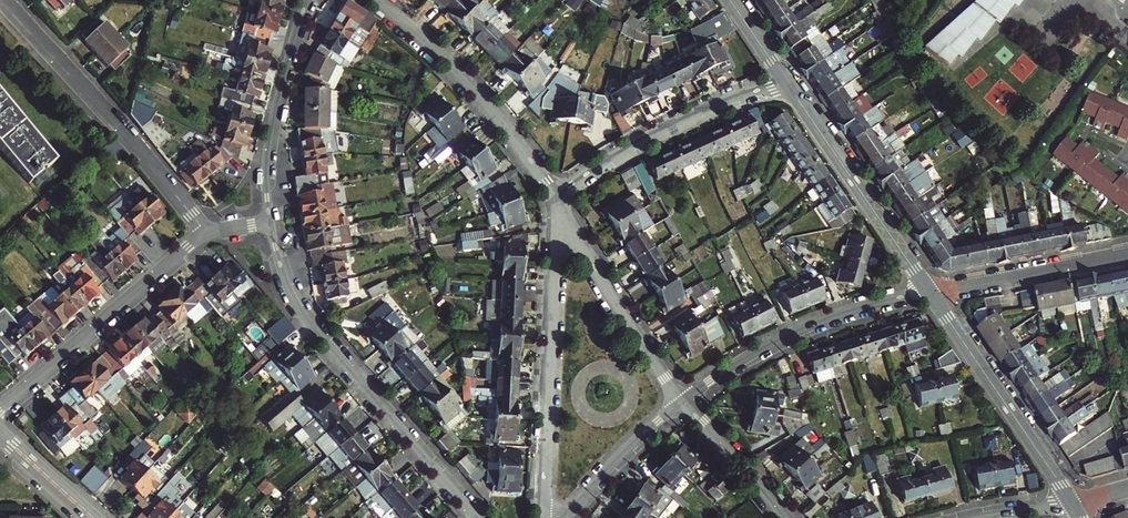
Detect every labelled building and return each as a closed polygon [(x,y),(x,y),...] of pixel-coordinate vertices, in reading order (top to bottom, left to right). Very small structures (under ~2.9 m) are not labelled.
[(55,10),(60,5),(63,9),(73,0),(46,0),(55,10)] [(281,18),(285,2),(280,1),(280,0),(259,0),(258,3),(261,3),(259,12),(281,18)] [(347,42),(355,47),(360,50),(377,22),(349,0),(348,0),(329,31),(347,42)] [(444,11),(455,0),(433,0),(444,11)] [(461,0),(455,0),(444,11),(441,14),(448,20),(450,17),(459,25),(477,7),(474,5),(470,9),(461,0)] [(709,0),(685,0),(699,19),(715,8),(709,0)] [(760,9),(773,0),(756,0),(758,2),(756,4),(760,9)] [(760,9),(763,14),(765,13),(771,22),(787,11),(783,4),(788,0),(773,0),(760,9)] [(924,48),(948,66),(958,53),(961,55),(975,36),(979,39),(995,18),(998,21),(1013,1),(1017,4),(1020,0),(978,0),(924,48)] [(814,13),(779,37),(782,41),(783,40),(793,54),(809,42),(802,32),(811,26),(811,24),(832,10),(828,3),(814,13)] [(477,7),(459,25),(467,33),(464,36),(470,42),(473,39),(487,25),(491,21),(498,14),(501,11),(495,5),(485,16),(477,7)] [(775,32),(779,37),(814,13),(810,7),(793,19),(787,11),(771,22),(777,30),(775,32)] [(247,26),(245,34),(269,40),(271,33),(276,35),(281,18),(259,12),(255,28),(247,26)] [(718,40),(735,30),(723,13),(701,25),(705,34),(695,39),(699,48),(710,42),(718,40)] [(503,19),(498,14),(491,21),(496,26),(503,19)] [(640,26),(648,20),(645,16),(637,22),(640,26)] [(96,54),(116,35),(104,23),(101,25),(96,20),(81,34),(86,40),(84,42),(96,54)] [(648,20),(640,26),(642,29),(650,24),(648,20)] [(634,37),(636,29),(624,23),(621,32),(634,37)] [(487,25),(473,39),(487,53),(501,39),(487,25)] [(705,34),(701,25),(691,30),(695,39),(705,34)] [(335,64),(340,66),(343,59),(338,57),(347,42),(329,31),(314,55),(335,64)] [(497,63),(501,67),(521,45),(507,32),(501,39),(487,53),(492,58),(488,62),(493,67),(497,63)] [(269,40),(245,34),(243,42),(251,44),(247,60),(268,66),(272,51),(267,49),(269,40)] [(128,48),(116,35),(96,54),(108,67),(110,65),(115,70),(129,56),(124,51),(128,48)] [(661,45),(660,37),(650,37),(649,44),(657,43),(657,45),(661,45)] [(674,39),(680,55),(686,53),(680,37),(674,39)] [(674,39),(669,41),(675,57),(680,55),(674,39)] [(817,54),(809,42),(793,54),(802,67),(800,68),(804,74),(840,49),(844,46),(839,39),(817,54)] [(712,47),(701,52),(709,69),(720,64),(723,68),(730,65),(718,40),(710,42),(712,47)] [(712,47),(710,42),(699,48),(701,52),(712,47)] [(521,45),(501,67),(498,70),(504,75),(507,73),(515,81),(537,58),(523,44),(521,45)] [(840,49),(804,74),(807,79),(809,78),(815,86),(831,76),(827,70),(833,66),(831,63),(843,55),(840,49)] [(698,75),(709,69),(701,52),(682,61),(691,78),(693,82),(700,79),(698,75)] [(335,64),(314,55),(305,74),(312,77),(306,90),(329,91),(330,86),(326,83),(335,64)] [(268,66),(247,60),(236,57),(234,66),(225,64),(224,71),(243,76),(264,82),(268,66)] [(541,71),(546,66),(537,58),(515,81),(523,89),(521,92),(527,97),(539,84),(544,90),(559,69),(553,66),(550,70),(545,76),(541,71)] [(675,58),(664,63),(665,70),(677,64),(675,58)] [(677,64),(665,70),(673,87),(691,78),(682,61),(677,64)] [(917,73),(910,62),(904,66),(911,76),(917,73)] [(664,63),(646,72),(646,76),(647,79),(665,70),(664,63)] [(550,70),(546,66),(541,71),(545,76),(550,70)] [(567,75),(559,69),(544,90),(550,95),(548,105),(554,106),(550,124),(558,126),(559,121),(570,123),(574,103),(579,92),(564,89),(563,96),(555,95),(567,75)] [(665,70),(647,79),(656,96),(673,87),(665,70)] [(831,76),(815,86),(821,95),(819,97),(822,101),(840,89),(856,78),(852,73),(836,84),(831,76)] [(634,78),(637,84),(646,79),(643,74),(634,78)] [(264,82),(243,76),(239,91),(226,88),(224,98),(253,105),(255,97),(260,98),(264,82)] [(922,81),(918,77),(911,82),(914,87),(922,81)] [(646,79),(637,84),(629,88),(637,104),(649,99),(651,103),(658,100),(656,96),(647,79),(646,79)] [(619,111),(613,114),(622,134),(631,130),(624,117),(630,114),(628,109),(637,104),(629,88),(619,93),(617,88),(610,92),(619,111)] [(840,89),(822,101),(826,106),(828,105),(834,114),(850,103),(840,89)] [(329,91),(306,90),(305,111),(328,112),(329,91)] [(1115,103),(1091,93),(1082,112),(1097,118),(1093,126),(1103,130),(1106,122),(1115,103)] [(29,184),(41,174),(40,173),(42,171),(43,172),(56,162),(0,96),(0,149),(29,184)] [(435,127),(449,114),(441,105),(444,102),(438,96),(426,107),(420,102),(412,109),(412,111),(417,116),(418,116),(423,121),(427,118),(435,127)] [(253,105),(224,98),(221,107),(231,109),(227,124),(250,131),(255,114),(251,113),(253,105)] [(574,103),(570,123),(582,125),(581,129),(589,130),(594,102),(587,101),(586,105),(574,103)] [(838,124),(841,129),(859,117),(850,103),(834,114),(840,122),(838,124)] [(1106,122),(1121,128),(1117,136),(1127,141),(1127,138),(1127,109),(1115,103),(1106,122)] [(328,112),(305,111),(304,130),(327,130),(328,112)] [(760,113),(753,115),(757,128),(763,126),(760,113)] [(796,129),(785,113),(769,124),(780,140),(796,129)] [(457,123),(449,114),(435,127),(443,136),(439,139),(444,145),(434,154),(437,158),(449,148),(446,144),(466,127),(460,121),(457,123)] [(750,116),(725,128),(733,145),(758,134),(750,116)] [(859,117),(841,129),(845,135),(847,133),(853,142),(869,131),(859,117)] [(150,122),(141,130),(156,147),(169,136),(150,122)] [(221,148),(237,160),(241,145),(246,147),(250,131),(227,124),(221,148)] [(707,157),(733,145),(725,128),(699,139),(707,157)] [(333,136),(332,131),(327,130),(304,130),(298,129),(303,159),(324,155),(321,139),(329,138),(328,135),(333,136)] [(796,129),(780,140),(791,156),(807,145),(796,129)] [(878,144),(869,131),(853,142),(859,150),(857,152),(860,157),(878,144)] [(410,150),(422,138),(418,134),(406,145),(410,150)] [(878,144),(860,157),(864,162),(866,160),(872,169),(887,158),(883,152),(890,148),(888,146),(897,139),(893,134),(878,144)] [(467,165),(482,153),(474,144),(478,141),(473,135),(451,153),(456,159),(460,156),(467,165)] [(1067,138),(1054,154),(1074,170),(1092,147),(1084,141),(1079,148),(1067,138)] [(682,169),(707,157),(699,139),(674,151),(682,169)] [(189,150),(196,159),(210,176),(224,164),(221,161),(225,158),(216,147),(212,150),(210,148),(207,150),(200,141),(189,150)] [(122,151),(117,144),(105,153),(110,159),(122,151)] [(791,156),(802,172),(818,161),(807,145),(791,156)] [(1100,153),(1092,147),(1074,170),(1094,186),(1107,170),(1095,160),(1100,153)] [(674,151),(649,163),(657,180),(682,169),(674,151)] [(490,162),(482,153),(467,165),(459,172),(467,181),(471,178),(476,185),(460,195),(463,200),(468,197),(475,192),(490,183),(485,177),(499,166),(493,160),(490,162)] [(324,155),(303,159),(306,176),(294,178),(296,190),(330,184),(324,155)] [(891,197),(906,186),(901,178),(923,163),(919,157),(896,172),(879,184),(883,190),(885,188),(891,197)] [(875,179),(879,184),(896,172),(887,158),(872,169),(877,177),(875,179)] [(210,176),(196,159),(183,169),(185,172),(182,175),(191,186),(194,183),(197,186),(210,176)] [(818,161),(802,172),(812,187),(829,176),(818,161)] [(640,163),(632,168),(641,185),(647,196),(656,191),(640,163)] [(641,185),(632,168),(619,175),(628,192),(641,185)] [(1107,170),(1094,186),(1121,207),(1127,198),(1127,186),(1127,175),(1125,172),(1119,179),(1107,170)] [(840,192),(829,176),(812,187),(823,203),(840,192)] [(922,189),(925,193),(934,187),(929,180),(923,184),(925,187),(922,189)] [(478,198),(486,194),(496,190),(493,181),(490,183),(475,192),(478,198)] [(753,190),(761,185),(758,181),(750,187),(753,190)] [(498,211),(516,204),(512,192),(516,191),(513,183),(496,190),(486,194),(489,202),(493,200),(498,211)] [(337,209),(333,184),(330,184),(296,190),(301,215),(337,209)] [(763,189),(761,185),(753,190),(754,192),(756,194),(763,189)] [(895,207),(898,212),(916,200),(906,186),(891,197),(897,205),(895,207)] [(747,196),(746,195),(743,187),(739,189),(743,198),(747,196)] [(934,187),(925,193),(928,197),(930,195),(932,198),(938,193),(934,187)] [(743,198),(739,189),(734,192),(738,200),(743,198)] [(475,192),(468,197),(471,202),(478,198),(475,192)] [(823,203),(817,207),(834,230),(841,228),(857,217),(840,192),(823,203)] [(1058,198),(1050,192),(1054,213),(1061,211),(1058,198)] [(608,217),(614,227),(641,210),(631,194),(600,213),(604,219),(608,217)] [(136,207),(152,226),(164,215),(161,211),(165,208),(155,197),(151,200),(148,197),(136,207)] [(1090,223),(1082,224),(1072,226),(1071,221),(1069,222),(1066,202),(1058,198),(1061,211),(1064,228),(1068,250),(1074,248),(1074,246),(1085,244),(1094,242),(1103,240),(1111,239),(1109,229),(1099,224),(1090,225),(1090,223)] [(493,200),(489,202),(488,202),(492,213),(498,211),(493,200)] [(910,224),(925,213),(916,200),(898,212),(901,216),(903,215),(910,224)] [(764,207),(766,211),(775,206),(773,202),(764,207)] [(492,213),(485,215),(490,227),(499,225),(502,231),(528,219),(525,213),(521,214),(516,204),(498,211),(492,213)] [(700,207),(704,216),(709,214),(704,205),(700,207)] [(775,206),(766,211),(769,215),(777,210),(775,206)] [(152,226),(136,207),(123,219),(114,209),(109,214),(129,237),(135,232),(139,236),(152,226)] [(700,207),(695,209),(700,218),(704,216),(700,207)] [(339,219),(337,209),(301,215),(302,224),(304,234),(348,226),(347,218),(339,219)] [(651,222),(643,209),(641,210),(614,227),(621,238),(617,240),(621,246),(625,244),(641,233),(650,228),(647,225),(651,222)] [(913,234),(917,239),(945,220),(941,213),(935,217),(936,219),(931,222),(925,213),(910,224),(916,233),(913,234)] [(680,233),(670,216),(669,216),(663,220),(674,237),(680,233)] [(959,230),(971,222),(967,216),(950,227),(954,233),(957,232),(959,230)] [(1029,219),(1035,256),(1042,255),(1042,252),(1051,250),(1048,231),(1039,233),(1039,229),(1036,230),(1034,218),(1029,219)] [(981,219),(976,221),(979,236),(986,234),(981,219)] [(1028,257),(1035,256),(1029,219),(1020,221),(1023,236),(1014,238),(1018,257),(1028,255),(1028,257)] [(945,220),(917,239),(920,244),(923,243),(928,251),(944,241),(946,239),(954,233),(950,227),(945,220)] [(778,228),(780,232),(788,226),(786,223),(778,228)] [(1004,223),(996,225),(1003,262),(1008,261),(1008,259),(1018,257),(1014,238),(1007,239),(1004,223)] [(1046,226),(1048,231),(1064,228),(1063,223),(1046,226)] [(988,226),(991,243),(982,245),(986,264),(997,261),(997,263),(1003,262),(996,225),(988,226)] [(348,226),(304,234),(307,252),(310,251),(311,257),(331,253),(330,248),(335,247),(334,239),(340,238),(342,246),(351,244),(348,226)] [(795,237),(788,226),(780,232),(783,236),(781,237),(786,244),(790,241),(795,237)] [(1048,231),(1051,250),(1062,248),(1062,251),(1068,250),(1064,228),(1048,231)] [(105,248),(91,231),(86,235),(100,251),(105,248)] [(461,235),(462,243),(477,241),(492,239),(491,231),(461,235)] [(950,244),(960,236),(957,232),(954,233),(946,239),(950,244)] [(625,244),(635,260),(652,250),(641,233),(625,244)] [(504,250),(503,262),(522,262),(523,251),(527,251),(528,234),(514,236),(513,241),(499,241),(499,250),(504,250)] [(774,240),(778,249),(782,252),(788,246),(786,244),(776,235),(766,242),(766,243),(769,242),(774,240)] [(871,242),(849,236),(846,247),(852,249),(848,261),(864,266),(871,242)] [(110,253),(126,272),(138,261),(134,257),(141,251),(129,237),(110,253)] [(774,240),(769,242),(773,251),(778,249),(774,240)] [(478,249),(477,241),(462,243),(463,251),(478,249)] [(766,243),(765,244),(763,241),(753,246),(760,259),(770,255),(768,253),(773,251),(769,242),(766,243)] [(949,271),(967,267),(963,248),(951,251),(944,241),(928,251),(939,267),(949,271)] [(986,264),(982,245),(963,248),(967,267),(986,264)] [(105,248),(100,251),(93,258),(98,264),(110,253),(105,248)] [(719,266),(722,265),(726,263),(720,249),(713,252),(719,266)] [(645,277),(662,267),(652,250),(635,260),(645,277)] [(691,259),(687,251),(683,254),(686,261),(691,259)] [(324,284),(346,281),(343,263),(340,263),(338,252),(331,253),(311,257),(313,268),(321,267),(324,284)] [(126,272),(110,253),(98,264),(93,258),(86,264),(103,284),(109,279),(113,283),(126,272)] [(671,262),(676,258),(673,254),(666,258),(669,262),(671,262)] [(79,280),(72,286),(88,305),(101,293),(98,289),(103,284),(86,264),(83,260),(71,271),(79,280)] [(731,260),(726,263),(730,271),(735,269),(731,260)] [(858,289),(864,266),(848,261),(845,272),(839,270),(836,282),(858,289)] [(503,262),(502,281),(521,282),(526,283),(526,275),(521,275),(522,262),(503,262)] [(669,262),(662,267),(645,277),(642,279),(646,286),(650,284),(657,294),(673,284),(666,273),(674,268),(671,262),(669,262)] [(730,271),(726,263),(722,265),(726,274),(730,271)] [(229,264),(216,275),(231,292),(244,282),(242,279),(245,276),(235,264),(232,267),(229,264)] [(64,276),(57,268),(51,273),(58,281),(64,276)] [(349,274),(350,280),(361,278),(372,274),(370,269),(359,272),(349,274)] [(704,282),(697,271),(688,276),(695,288),(704,282)] [(1111,277),(1115,297),(1127,294),(1127,278),(1127,272),(1120,273),(1121,276),(1111,277)] [(231,292),(216,275),(204,285),(198,279),(192,284),(204,298),(213,308),(231,292)] [(1115,297),(1111,277),(1100,280),(1099,277),(1093,278),(1104,331),(1111,330),(1107,312),(1110,311),(1108,298),(1115,297)] [(1098,332),(1104,331),(1093,278),(1087,279),(1088,282),(1078,284),(1081,303),(1092,301),(1098,332)] [(815,279),(798,287),(807,308),(824,300),(815,279)] [(346,281),(324,284),(327,302),(331,301),(332,305),(347,303),(346,298),(348,298),(346,281)] [(501,300),(520,301),(521,282),(502,281),(501,300)] [(368,290),(372,299),(390,291),(385,282),(368,290)] [(1053,286),(1058,309),(1076,305),(1071,283),(1053,286)] [(182,285),(169,296),(185,315),(204,298),(192,284),(186,290),(182,285)] [(688,298),(684,292),(680,294),(673,284),(657,294),(663,304),(659,307),(663,314),(688,298)] [(88,305),(72,286),(59,296),(76,315),(88,305)] [(1039,312),(1058,309),(1053,286),(1021,292),(1022,301),(1036,298),(1038,307),(1039,312)] [(791,315),(807,308),(798,287),(781,294),(791,315)] [(710,291),(693,301),(696,306),(713,297),(710,291)] [(746,303),(741,292),(732,296),(737,307),(746,303)] [(238,295),(236,297),(243,305),(245,303),(238,295)] [(57,331),(76,315),(59,296),(47,307),(39,298),(32,303),(57,331)] [(160,312),(154,317),(178,345),(179,346),(185,341),(178,333),(172,326),(185,315),(169,296),(156,308),(160,312)] [(985,308),(1001,305),(999,297),(984,300),(985,308)] [(1024,310),(1038,307),(1036,298),(1022,301),(1024,310)] [(519,321),(520,301),(501,300),(487,299),(486,319),(492,319),(519,321)] [(749,309),(759,331),(776,322),(765,301),(749,309)] [(57,331),(32,303),(26,309),(30,314),(34,319),(22,329),(37,348),(57,331)] [(380,349),(395,336),(387,328),(390,325),(385,319),(393,313),(385,304),(370,317),(377,326),(364,337),(369,343),(373,340),(380,349)] [(990,346),(1009,333),(999,318),(1003,314),(1001,305),(985,308),(988,321),(978,329),(990,346)] [(759,331),(749,309),(732,317),(742,339),(759,331)] [(674,330),(680,339),(696,328),(690,319),(694,317),(690,310),(666,325),(670,332),(674,330)] [(17,324),(22,329),(34,319),(30,314),(17,324)] [(191,322),(185,315),(172,326),(178,333),(191,322)] [(261,315),(255,320),(266,332),(271,327),(261,315)] [(144,318),(132,328),(148,347),(160,337),(165,342),(166,341),(173,350),(178,345),(154,317),(148,322),(144,318)] [(724,337),(714,317),(696,328),(680,339),(687,350),(683,352),(687,359),(724,337)] [(523,330),(524,321),(519,321),(492,319),(490,340),(499,341),(518,342),(519,330),(523,330)] [(916,321),(898,326),(904,345),(922,340),(916,321)] [(16,323),(10,328),(16,334),(22,329),(17,324),(16,323)] [(886,351),(904,345),(898,326),(880,332),(886,351)] [(10,328),(2,335),(0,333),(0,342),(15,359),(21,354),(25,359),(37,348),(22,329),(16,334),(10,328)] [(148,347),(132,328),(119,339),(136,358),(148,347)] [(868,357),(886,351),(880,332),(861,338),(868,357)] [(1021,350),(1009,333),(990,346),(1002,364),(1004,362),(1020,351),(1021,350)] [(1049,343),(1043,335),(1031,344),(1036,351),(1049,343)] [(394,363),(407,352),(395,336),(380,349),(388,358),(384,361),(389,367),(394,363)] [(262,358),(275,344),(268,337),(255,351),(262,358)] [(868,357),(861,338),(844,344),(849,362),(868,357)] [(119,339),(100,356),(116,375),(136,358),(119,339)] [(499,341),(499,361),(518,362),(522,362),(523,354),(518,354),(518,342),(499,341)] [(15,359),(0,342),(0,357),(1,356),(8,365),(15,359)] [(419,342),(407,352),(394,363),(406,378),(420,366),(427,360),(420,352),(425,348),(419,342)] [(278,355),(273,350),(259,362),(248,370),(253,376),(263,368),(269,374),(278,367),(286,376),(300,363),(293,354),(297,351),(291,344),(278,355)] [(831,368),(849,362),(844,344),(825,349),(831,368)] [(831,368),(825,349),(806,355),(812,375),(814,374),(816,383),(834,377),(831,368)] [(1011,377),(1036,361),(1033,357),(1035,356),(1033,352),(1025,358),(1020,351),(1004,362),(1010,371),(1008,372),(1011,377)] [(98,391),(116,375),(100,356),(81,372),(98,391)] [(946,357),(931,361),(933,369),(949,365),(946,357)] [(143,367),(138,361),(132,367),(137,373),(139,371),(143,367)] [(518,362),(499,361),(498,381),(517,381),(518,362)] [(1023,390),(1039,379),(1034,371),(1040,368),(1036,361),(1011,377),(1015,382),(1017,381),(1023,390)] [(149,362),(143,367),(150,374),(154,371),(156,369),(149,362)] [(308,372),(300,363),(286,376),(280,381),(290,394),(288,395),(290,398),(295,393),(317,374),(311,368),(308,372)] [(420,366),(406,378),(419,394),(433,381),(440,376),(447,369),(446,368),(443,364),(429,376),(420,366)] [(1046,375),(1052,371),(1048,365),(1042,369),(1046,375)] [(150,374),(143,367),(139,371),(148,382),(153,378),(150,374)] [(915,378),(912,368),(906,369),(909,379),(915,378)] [(447,369),(440,376),(444,381),(451,374),(447,369)] [(1030,405),(1066,381),(1070,378),(1065,370),(1043,385),(1039,379),(1023,390),(1029,399),(1027,400),(1030,405)] [(72,387),(67,394),(75,403),(90,420),(96,415),(85,402),(98,391),(81,372),(68,383),(72,387)] [(799,392),(794,377),(785,380),(791,395),(799,392)] [(805,377),(798,379),(802,392),(809,390),(805,377)] [(950,377),(932,381),(938,403),(956,398),(950,377)] [(433,381),(419,394),(415,397),(420,403),(425,400),(432,408),(446,396),(440,389),(436,384),(433,381)] [(441,381),(436,384),(440,389),(444,385),(441,381)] [(516,402),(517,381),(498,381),(496,402),(516,402)] [(919,408),(938,403),(932,381),(913,386),(919,408)] [(1035,408),(1042,419),(1058,407),(1054,401),(1071,389),(1066,381),(1030,405),(1033,410),(1035,408)] [(290,398),(288,395),(261,418),(273,432),(298,411),(308,422),(328,405),(321,396),(324,393),(319,387),(302,402),(295,393),(290,398)] [(754,412),(773,415),(775,403),(779,404),(780,396),(752,392),(751,400),(756,401),(754,412)] [(67,394),(59,401),(64,406),(69,409),(75,403),(67,394)] [(1058,407),(1042,419),(1047,427),(1046,428),(1049,433),(1084,408),(1096,400),(1093,395),(1081,403),(1080,401),(1074,406),(1075,407),(1064,415),(1058,407)] [(454,405),(446,396),(432,408),(440,418),(436,421),(447,434),(449,432),(469,415),(458,402),(454,405)] [(516,402),(496,402),(496,420),(515,421),(516,410),(520,410),(520,402),(516,402)] [(64,406),(53,415),(72,437),(75,440),(86,429),(91,435),(98,429),(90,420),(75,403),(69,409),(64,406)] [(180,403),(174,410),(188,423),(196,415),(186,406),(185,407),(180,403)] [(323,436),(327,433),(342,420),(345,417),(340,411),(336,414),(328,405),(308,422),(317,433),(303,445),(307,450),(316,442),(323,436)] [(1088,415),(1084,408),(1049,433),(1053,438),(1055,437),(1061,446),(1069,441),(1075,437),(1077,435),(1072,428),(1082,421),(1082,419),(1088,415)] [(784,411),(783,416),(801,419),(801,413),(784,411)] [(771,427),(772,424),(773,415),(754,412),(752,424),(748,424),(747,431),(775,436),(776,428),(771,427)] [(1107,433),(1114,428),(1110,412),(1099,420),(1107,433)] [(55,453),(72,437),(53,415),(40,426),(43,430),(38,434),(55,453)] [(801,419),(783,416),(782,422),(790,436),(805,427),(801,419)] [(963,418),(954,421),(958,435),(967,432),(963,418)] [(496,420),(486,420),(469,419),(468,425),(483,426),(482,445),(489,445),(495,445),(495,440),(518,441),(519,433),(514,433),(515,421),(496,420)] [(810,424),(808,420),(801,419),(805,427),(810,424)] [(342,420),(327,433),(340,448),(355,435),(342,420)] [(1092,425),(1087,428),(1095,441),(1101,437),(1107,433),(1099,420),(1092,425)] [(853,437),(851,431),(848,422),(844,423),(846,432),(843,433),(845,439),(853,437)] [(1095,441),(1087,428),(1081,433),(1089,445),(1095,441)] [(437,442),(447,454),(459,444),(449,432),(447,434),(437,442)] [(1061,446),(1069,458),(1077,453),(1083,449),(1089,445),(1081,433),(1077,435),(1075,437),(1069,441),(1061,446)] [(353,463),(368,450),(355,435),(340,448),(353,463)] [(323,436),(316,442),(320,447),(327,441),(323,436)] [(853,437),(845,439),(847,445),(855,443),(853,437)] [(826,445),(821,439),(816,443),(821,449),(826,445)] [(953,439),(941,441),(945,458),(957,456),(953,439)] [(119,479),(130,489),(146,471),(136,463),(149,449),(142,441),(125,459),(130,464),(124,470),(125,472),(119,479)] [(813,457),(814,456),(800,441),(775,463),(780,468),(784,466),(792,476),(807,462),(813,457)] [(923,450),(921,442),(912,444),(914,453),(917,461),(922,460),(919,451),(923,450)] [(669,461),(683,475),(691,466),(695,469),(700,463),(680,444),(674,449),(677,452),(669,461)] [(912,444),(905,446),(907,455),(910,454),(914,453),(912,444)] [(830,450),(826,445),(821,449),(814,456),(813,457),(816,461),(830,450)] [(368,450),(353,463),(366,478),(380,466),(372,457),(376,453),(371,447),(368,450)] [(154,462),(160,456),(154,451),(148,458),(153,463),(154,462)] [(499,460),(498,469),(498,472),(518,472),(518,460),(522,461),(522,452),(494,451),(494,460),(499,460)] [(466,477),(472,473),(479,467),(470,455),(457,466),(466,477)] [(870,455),(861,458),(866,474),(875,472),(870,455)] [(873,458),(879,476),(889,473),(883,455),(873,458)] [(166,461),(160,456),(154,462),(153,463),(159,468),(166,461)] [(1110,473),(1118,471),(1113,457),(1105,459),(1099,461),(1092,463),(1084,465),(1087,477),(1094,478),(1096,478),(1103,475),(1110,473)] [(675,483),(683,475),(669,461),(661,470),(657,466),(652,472),(664,485),(660,489),(670,498),(677,504),(683,509),(687,505),(682,499),(673,492),(678,486),(675,483)] [(807,462),(792,476),(799,484),(796,487),(801,493),(823,474),(818,468),(815,471),(807,462)] [(1012,463),(994,466),(998,489),(1016,485),(1012,463)] [(327,476),(331,481),(337,476),(345,469),(341,465),(327,476)] [(379,493),(393,481),(397,478),(391,471),(387,474),(380,466),(366,478),(359,484),(355,487),(368,503),(373,499),(379,493)] [(998,489),(994,466),(977,469),(981,492),(998,489)] [(347,467),(345,469),(337,476),(343,482),(348,478),(349,479),(354,475),(347,467)] [(473,485),(488,471),(484,471),(479,467),(472,473),(466,477),(473,485)] [(105,474),(99,468),(89,480),(95,485),(105,474)] [(922,480),(927,496),(950,490),(944,468),(932,471),(934,477),(922,480)] [(159,483),(146,471),(130,489),(142,499),(148,492),(150,493),(159,483)] [(174,511),(162,501),(165,500),(186,477),(179,471),(156,496),(161,501),(151,510),(153,512),(147,517),(168,517),(174,511)] [(517,484),(518,472),(498,472),(498,484),(492,484),(492,491),(521,493),(521,485),(517,484)] [(701,487),(706,493),(707,492),(716,484),(723,478),(717,472),(701,487)] [(897,481),(903,503),(927,496),(922,480),(910,483),(908,478),(897,481)] [(259,487),(266,494),(274,486),(267,479),(259,487)] [(406,496),(393,481),(379,493),(392,508),(406,496)] [(639,491),(632,501),(648,512),(655,503),(659,506),(663,499),(640,483),(636,489),(639,491)] [(707,492),(715,501),(724,493),(716,484),(707,492)] [(811,502),(823,492),(817,485),(805,495),(811,502)] [(841,492),(835,486),(825,494),(831,501),(841,492)] [(846,489),(849,498),(854,496),(851,487),(846,489)] [(846,489),(841,491),(845,500),(849,498),(846,489)] [(182,503),(188,496),(182,491),(176,498),(182,503)] [(825,494),(823,492),(811,502),(813,504),(825,494)] [(194,500),(188,496),(182,503),(187,508),(194,500)] [(406,496),(392,508),(400,517),(410,517),(419,510),(406,496)] [(677,504),(670,498),(667,503),(673,509),(677,504)] [(376,503),(373,499),(368,503),(366,505),(369,509),(376,503)] [(632,501),(625,511),(621,509),(617,515),(621,517),(622,517),(644,517),(648,512),(632,501)] [(855,510),(858,517),(876,517),(870,504),(855,510)] [(386,512),(391,517),(400,517),(392,508),(386,512)] [(424,517),(427,514),(422,508),(419,510),(410,517),(425,517),(424,517)]
